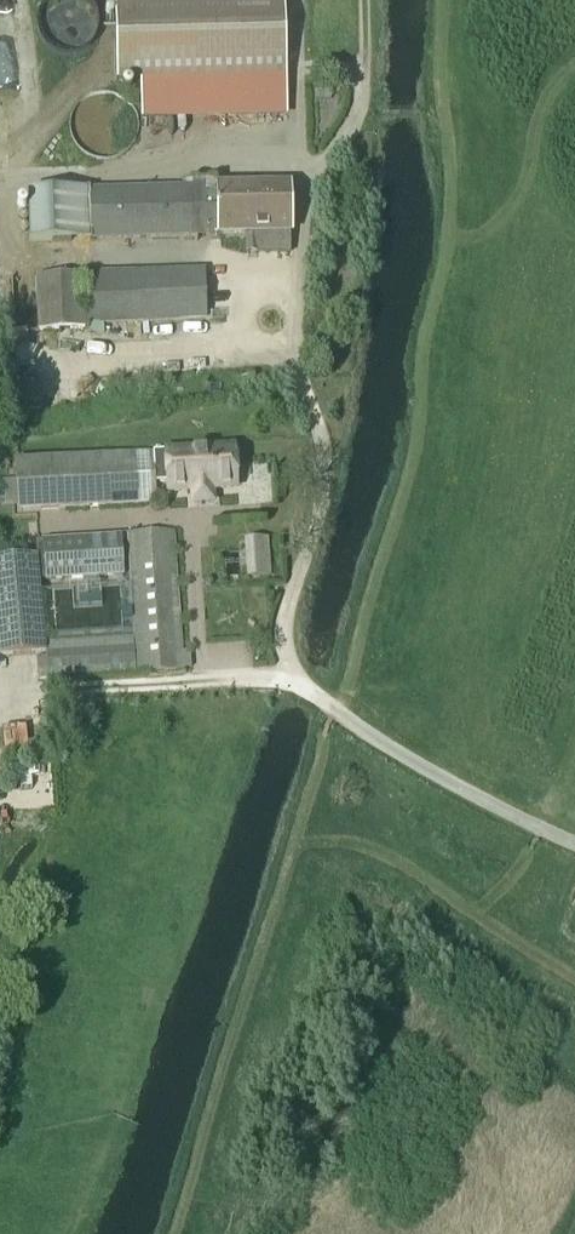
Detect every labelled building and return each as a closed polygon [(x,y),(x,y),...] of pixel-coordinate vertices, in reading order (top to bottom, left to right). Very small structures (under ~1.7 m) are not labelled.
[(116,82),(140,81),(141,115),(287,110),(284,0),(114,0),(116,82)] [(290,234),(289,186),(28,193),(29,242),(290,234)] [(324,250),(323,234),(313,235),(313,250),(324,250)] [(87,324),(205,320),(203,271),(85,275),(87,324)] [(37,329),(83,328),(80,275),(35,277),(37,329)] [(236,488),(233,448),(16,463),(20,512),(156,502),(155,484),(167,484),(167,492),(236,488)] [(36,557),(0,560),(0,658),(43,654),(45,680),(183,672),(173,533),(128,536),(135,641),(42,647),(36,557)] [(123,577),(121,538),(43,543),(46,582),(123,577)]
